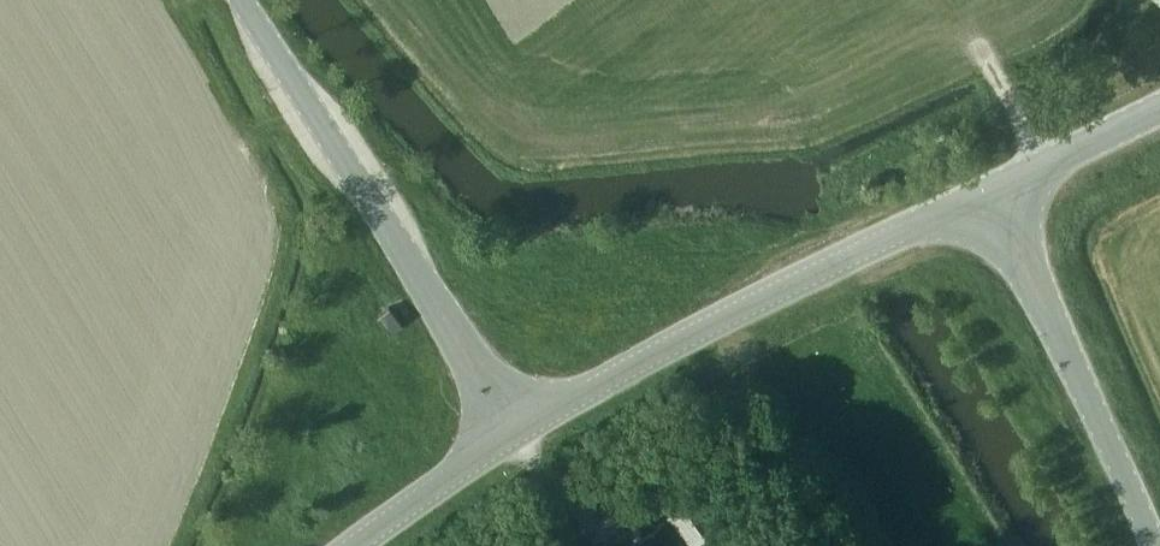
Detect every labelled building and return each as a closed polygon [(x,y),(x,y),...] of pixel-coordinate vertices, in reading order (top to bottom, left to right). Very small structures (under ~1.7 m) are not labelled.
[(375,318),(389,335),(404,323),(390,306),(375,318)] [(702,490),(630,545),(745,545),(702,490)]
